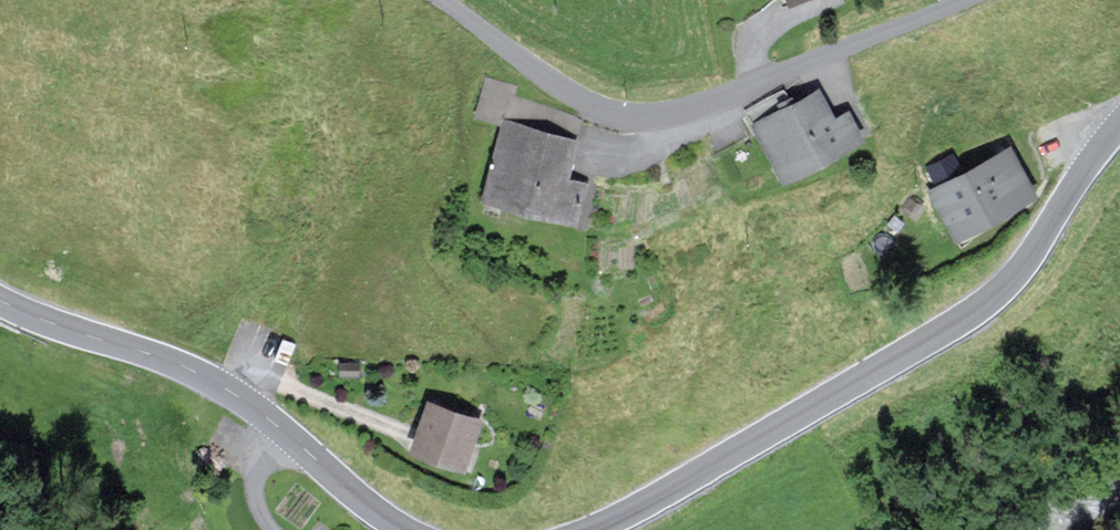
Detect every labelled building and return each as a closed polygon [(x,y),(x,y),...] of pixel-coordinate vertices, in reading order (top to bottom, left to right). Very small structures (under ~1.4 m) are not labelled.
[(488,200),(575,224),(585,184),(570,180),(578,141),(511,121),(518,91),(488,82),(478,119),(506,127),(488,200)] [(757,123),(786,176),(861,135),(848,112),(833,120),(818,91),(757,123)] [(1010,147),(932,190),(957,235),(1035,192),(1010,147)] [(487,421),(434,402),(416,453),(469,472),(487,421)]
